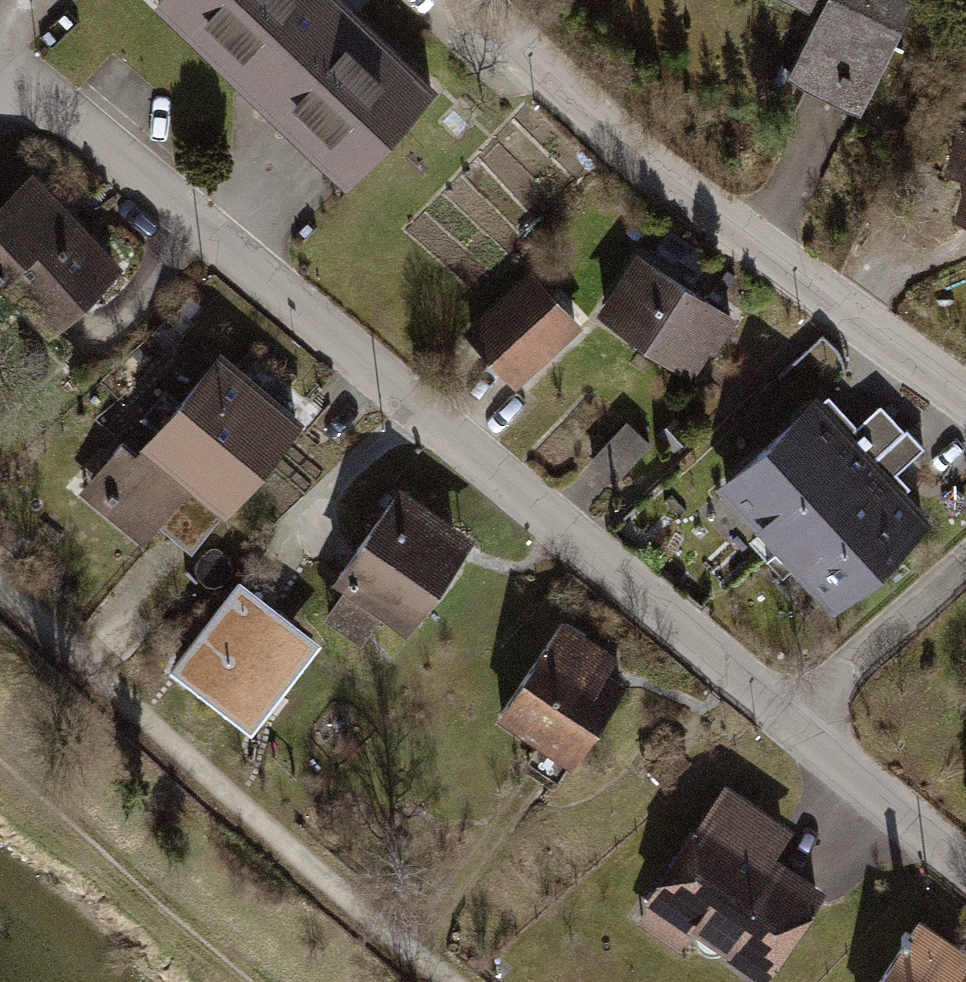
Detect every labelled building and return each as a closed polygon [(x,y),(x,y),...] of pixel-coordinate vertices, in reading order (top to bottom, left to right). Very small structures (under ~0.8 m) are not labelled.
[(360,161),(430,88),(337,0),(191,0),(360,161)] [(799,77),(862,107),(914,0),(798,0),(829,15),(799,77)] [(0,208),(0,277),(2,275),(50,326),(113,267),(31,179),(0,208)] [(730,317),(641,257),(605,311),(688,366),(705,339),(712,344),(730,317)] [(528,276),(471,329),(517,379),(575,326),(528,276)] [(122,440),(83,486),(142,536),(159,515),(192,477),(223,503),(295,419),(220,356),(138,453),(122,440)] [(813,404),(726,484),(780,543),(867,463),(813,404)] [(626,422),(592,459),(614,480),(649,443),(626,422)] [(922,522),(867,463),(780,543),(835,602),(922,522)] [(192,477),(159,515),(194,543),(223,503),(192,477)] [(398,491),(338,577),(408,626),(457,557),(431,538),(442,522),(398,491)] [(294,629),(246,593),(185,672),(233,708),(294,629)] [(560,624),(501,712),(572,760),(621,688),(596,671),(607,655),(560,624)] [(317,647),(294,629),(233,708),(256,726),(317,647)] [(727,789),(662,885),(703,912),(695,924),(763,970),(816,893),(790,876),(778,877),(766,869),(764,858),(762,856),(782,828),(727,789)] [(878,981),(965,981),(965,980),(952,971),(963,955),(917,924),(910,934),(905,931),(901,937),(906,940),(878,981)]
